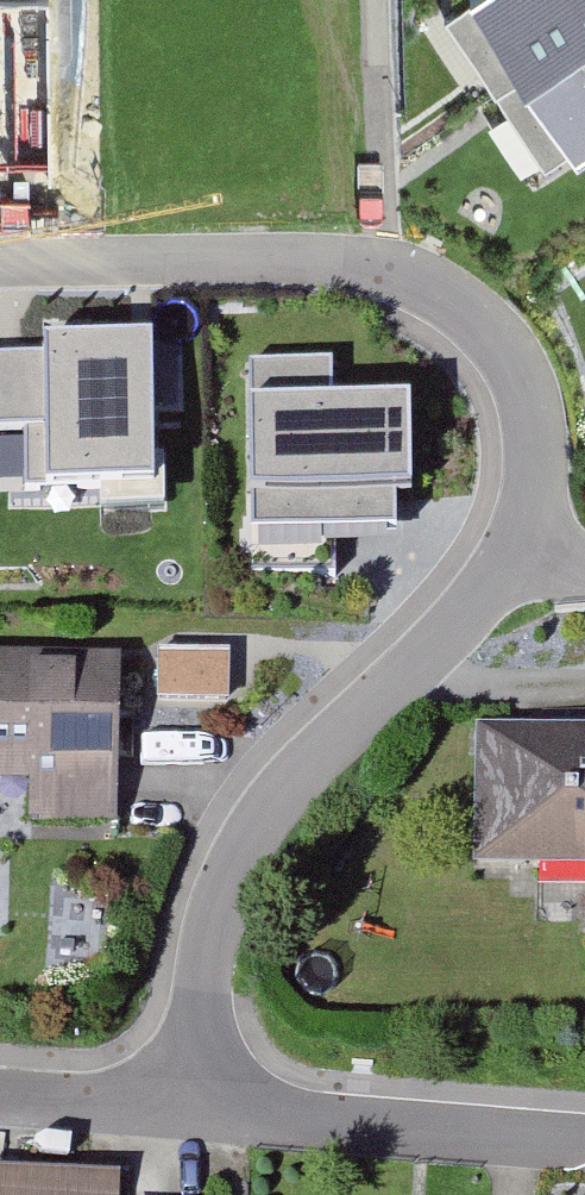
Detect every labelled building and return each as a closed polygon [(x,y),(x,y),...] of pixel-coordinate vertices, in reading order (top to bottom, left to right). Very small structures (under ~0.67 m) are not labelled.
[(441,19),(548,174),(584,148),(584,0),(468,0),(441,19)] [(0,360),(0,432),(28,432),(27,494),(150,494),(151,342),(43,342),(43,360),(0,360)] [(406,409),(249,412),(251,534),(391,531),(390,499),(408,499),(406,409)] [(162,698),(224,699),(225,655),(164,654),(162,698)] [(117,825),(119,707),(131,708),(131,677),(120,677),(120,660),(0,657),(0,793),(30,794),(30,823),(117,825)] [(476,726),(472,865),(584,866),(584,726),(476,726)]
